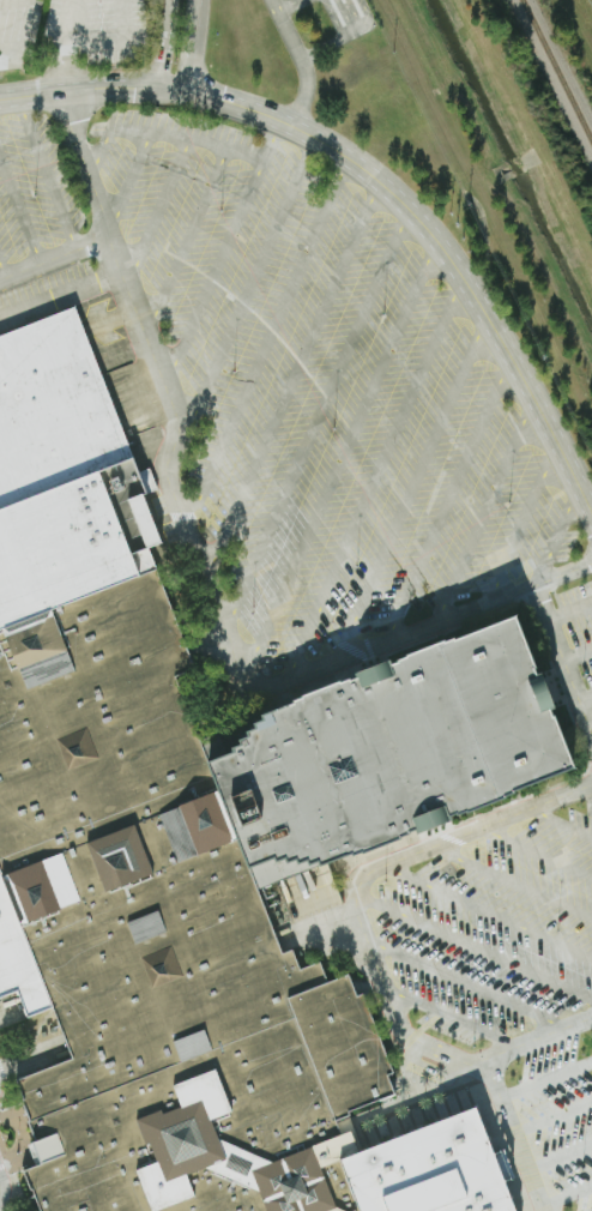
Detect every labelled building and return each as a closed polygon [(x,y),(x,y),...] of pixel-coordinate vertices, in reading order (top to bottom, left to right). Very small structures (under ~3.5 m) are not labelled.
[(12,622),(0,627),(0,334),(66,308),(138,474),(146,471),(152,490),(131,498),(157,565),(150,567),(12,622)] [(11,987),(0,991),(0,627),(12,622),(150,567),(185,649),(170,655),(175,667),(163,671),(189,740),(223,818),(254,887),(282,954),(298,969),(319,962),(325,981),(350,972),(395,1097),(337,1120),(344,1140),(346,1147),(454,1108),(498,1210),(38,1210),(22,1168),(46,1159),(41,1147),(17,1080),(71,1060),(50,1006),(23,1017),(11,987)] [(189,740),(223,818),(254,887),(567,771),(505,609),(189,740)]
